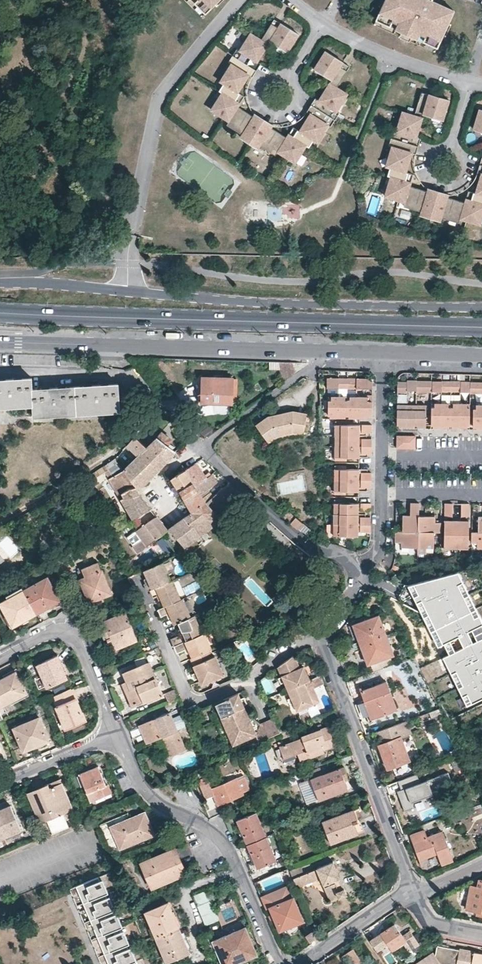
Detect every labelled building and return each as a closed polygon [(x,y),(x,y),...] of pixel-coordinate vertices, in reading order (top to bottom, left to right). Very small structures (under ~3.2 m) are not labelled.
[(212,7),(205,0),(199,0),(197,2),(207,13),(212,7)] [(379,5),(383,7),(381,11),(394,17),(390,24),(402,29),(413,34),(424,40),(427,33),(441,39),(444,34),(447,36),(453,23),(449,21),(455,9),(435,0),(434,0),(433,2),(431,1),(431,0),(381,0),(379,5)] [(394,17),(381,11),(378,18),(390,24),(394,17)] [(278,28),(282,22),(275,18),(271,24),(278,28)] [(278,28),(271,24),(263,38),(252,31),(241,49),(238,47),(233,54),(229,61),(233,62),(221,80),(225,82),(221,89),(224,91),(213,108),(223,115),(230,120),(228,123),(243,132),(241,135),(250,141),(260,147),(262,144),(276,153),(279,150),(284,153),(296,161),(307,144),(310,146),(315,139),(318,140),(328,123),(331,125),(336,119),(340,112),(337,110),(348,92),(338,85),(346,71),(340,67),(343,61),(326,49),(314,67),(331,78),(318,98),(325,102),(321,109),(317,115),(311,112),(299,129),(295,136),(289,133),(287,136),(272,126),(269,124),(265,130),(259,126),(254,122),(258,117),(254,115),(239,105),(242,102),(235,97),(239,91),(250,73),(244,70),(248,63),(252,56),(259,60),(270,44),(272,40),(289,51),(300,33),(282,22),(278,28)] [(411,39),(413,34),(402,29),(400,34),(411,39)] [(427,33),(424,40),(438,46),(441,39),(427,33)] [(262,63),(259,60),(252,56),(248,63),(259,69),(261,65),(262,63)] [(350,65),(343,61),(340,67),(346,71),(350,65)] [(256,72),(259,69),(248,63),(244,70),(250,73),(254,76),(256,72)] [(429,100),(431,93),(423,90),(420,97),(429,100)] [(246,95),(239,91),(235,97),(242,102),(244,97),(246,95)] [(431,93),(429,100),(420,97),(415,114),(403,110),(397,130),(394,129),(391,138),(389,144),(393,145),(386,165),(390,166),(388,174),(391,175),(385,195),(398,199),(406,201),(405,205),(421,209),(420,213),(430,216),(442,220),(443,216),(460,221),(461,217),(467,219),(480,223),(481,218),(481,173),(477,192),(474,199),(467,197),(466,201),(449,196),(446,195),(444,201),(436,199),(428,197),(430,191),(427,190),(410,184),(411,181),(405,179),(407,171),(413,151),(406,149),(408,141),(410,134),(417,136),(424,113),(444,119),(450,98),(431,93)] [(313,100),(311,103),(321,109),(325,102),(318,98),(316,96),(313,100)] [(307,110),(311,112),(317,115),(321,109),(311,103),(309,107),(307,110)] [(480,107),(474,128),(481,130),(481,108),(480,107)] [(256,112),(254,115),(258,117),(254,122),(259,126),(265,117),(260,114),(256,112)] [(269,119),(265,117),(259,126),(265,130),(269,124),(272,126),(274,123),(269,119)] [(294,126),(289,133),(295,136),(299,129),(295,126),(294,126)] [(422,137),(417,136),(410,134),(408,141),(420,145),(421,139),(422,137)] [(419,148),(420,145),(408,141),(406,149),(413,151),(417,152),(419,148)] [(414,173),(407,171),(405,179),(411,181),(413,175),(414,173)] [(428,186),(427,190),(430,191),(428,197),(436,199),(439,189),(434,188),(428,186)] [(443,191),(439,189),(436,199),(444,201),(446,195),(449,196),(450,193),(443,191)] [(469,189),(467,197),(474,199),(477,192),(472,190),(469,189)] [(231,377),(202,377),(202,404),(231,403),(231,377)] [(34,406),(34,417),(120,411),(118,383),(103,384),(50,388),(32,389),(32,378),(16,379),(0,380),(0,408),(34,406)] [(325,378),(325,388),(336,388),(336,378),(325,378)] [(346,378),(336,378),(336,388),(346,388),(346,378)] [(355,378),(346,378),(346,388),(355,388),(355,378)] [(371,388),(371,381),(368,381),(368,378),(355,378),(355,388),(371,388)] [(415,381),(406,381),(406,382),(406,391),(415,391),(415,383),(415,381)] [(406,382),(396,382),(396,393),(406,393),(406,391),(406,382)] [(440,383),(440,393),(449,393),(449,382),(440,382),(440,383)] [(459,382),(449,382),(449,393),(458,393),(459,383),(459,382)] [(430,383),(415,383),(415,391),(415,393),(430,393),(430,392),(430,383)] [(440,383),(430,383),(430,392),(440,393),(440,383)] [(469,383),(459,383),(458,393),(468,393),(469,383)] [(469,383),(468,393),(481,393),(481,383),(469,383)] [(371,415),(371,395),(366,395),(366,397),(355,397),(355,415),(364,415),(371,415)] [(336,415),(336,397),(326,397),(326,406),(326,415),(332,415),(336,415)] [(346,415),(346,397),(336,397),(336,415),(341,415),(346,415)] [(355,415),(355,397),(346,397),(346,415),(351,415),(355,415)] [(430,405),(430,426),(440,426),(440,405),(430,405)] [(449,405),(440,405),(440,426),(449,426),(449,405)] [(458,405),(449,405),(449,426),(458,426),(458,405)] [(468,405),(458,405),(458,426),(468,426),(468,405)] [(406,406),(396,406),(396,426),(403,426),(403,425),(405,425),(406,406)] [(415,406),(406,406),(405,425),(408,425),(408,426),(414,426),(415,406)] [(425,406),(415,406),(414,426),(422,426),(422,425),(425,425),(425,406)] [(471,406),(471,427),(481,427),(481,406),(471,406)] [(266,419),(254,427),(267,445),(275,438),(291,435),(302,437),(306,416),(290,413),(266,419)] [(346,422),(334,422),(334,427),(334,436),(358,436),(358,425),(346,425),(346,422)] [(360,433),(370,434),(371,428),(371,426),(360,425),(360,433)] [(170,456),(175,451),(175,450),(167,444),(171,439),(163,432),(160,435),(158,437),(157,438),(148,447),(143,452),(160,468),(161,466),(165,462),(170,456)] [(134,434),(127,444),(138,455),(143,452),(148,447),(134,434)] [(358,436),(334,436),(334,447),(358,447),(358,436)] [(415,437),(405,437),(405,450),(414,450),(415,437)] [(357,458),(358,447),(334,447),(333,455),(333,461),(345,461),(345,458),(357,458)] [(121,451),(116,458),(118,462),(125,455),(121,451)] [(160,468),(143,452),(138,455),(123,470),(138,488),(143,484),(152,475),(160,468)] [(197,462),(185,469),(196,486),(206,478),(205,476),(201,478),(198,472),(201,470),(197,462)] [(105,465),(89,475),(91,480),(108,470),(105,465)] [(215,472),(217,470),(212,466),(207,470),(210,475),(215,472)] [(333,481),(357,481),(357,470),(345,470),(345,466),(333,466),(333,481)] [(196,486),(185,469),(172,478),(185,499),(198,490),(196,486)] [(137,490),(138,488),(123,470),(109,479),(130,515),(125,518),(127,522),(151,508),(147,503),(140,495),(137,492),(137,490)] [(185,499),(193,512),(205,502),(201,494),(220,480),(215,472),(210,475),(206,478),(196,486),(198,490),(185,499)] [(357,481),(333,481),(333,490),(333,495),(345,495),(345,492),(357,492),(357,481)] [(238,491),(229,482),(221,489),(208,500),(206,502),(205,502),(193,512),(170,528),(185,547),(218,519),(213,512),(238,491)] [(333,514),(357,515),(357,504),(345,504),(345,500),(333,500),(333,505),(333,514)] [(413,504),(409,503),(409,516),(402,516),(402,532),(417,532),(418,517),(418,504),(413,504)] [(370,504),(359,504),(359,512),(370,512),(370,507),(370,504)] [(288,510),(283,516),(308,537),(312,531),(288,510)] [(332,525),(356,525),(357,515),(333,514),(332,525)] [(165,532),(165,528),(157,517),(135,531),(141,539),(133,548),(137,554),(162,534),(165,532)] [(434,517),(418,517),(417,532),(433,532),(440,533),(440,523),(434,523),(434,517)] [(452,524),(444,523),(444,547),(444,549),(452,549),(452,524)] [(468,524),(459,524),(459,550),(468,550),(468,545),(468,524)] [(356,536),(356,525),(332,525),(332,533),(332,536),(356,536)] [(401,548),(417,549),(417,532),(402,532),(395,532),(394,543),(401,543),(401,548)] [(433,549),(433,532),(417,532),(417,549),(417,555),(425,555),(425,549),(433,549)] [(472,533),(471,535),(471,543),(477,543),(476,549),(481,549),(481,533),(478,533),(472,533)] [(66,556),(59,560),(65,571),(71,567),(66,556)] [(59,560),(52,564),(58,574),(65,571),(59,560)] [(170,580),(162,561),(144,569),(142,570),(145,578),(146,581),(145,582),(143,583),(146,590),(149,589),(170,580)] [(98,562),(80,569),(84,578),(81,579),(84,588),(86,588),(91,602),(111,593),(98,562)] [(443,644),(446,643),(451,640),(460,636),(471,630),(481,626),(481,625),(481,622),(479,617),(475,619),(458,585),(463,582),(457,572),(413,583),(419,595),(414,597),(417,603),(421,600),(443,644)] [(24,590),(37,614),(61,601),(48,577),(24,590)] [(176,623),(179,629),(181,633),(178,635),(170,638),(176,652),(184,648),(187,646),(189,650),(191,656),(189,657),(195,671),(198,675),(201,683),(223,674),(214,653),(212,654),(209,648),(210,647),(204,632),(202,633),(194,615),(190,617),(182,598),(180,599),(171,579),(170,580),(149,589),(152,597),(158,595),(163,607),(157,609),(160,616),(168,613),(173,625),(176,623)] [(479,617),(463,582),(458,585),(475,619),(479,617)] [(412,593),(414,597),(419,595),(413,583),(408,584),(412,593)] [(412,593),(408,584),(404,584),(395,594),(398,600),(412,593)] [(24,590),(0,603),(0,605),(11,625),(26,617),(27,620),(37,614),(24,590)] [(140,605),(136,597),(130,600),(133,608),(140,605)] [(438,646),(443,644),(421,600),(417,603),(438,646)] [(125,611),(97,623),(110,654),(117,651),(116,648),(137,639),(125,611)] [(378,615),(356,623),(361,637),(363,643),(360,644),(367,664),(370,662),(390,655),(383,635),(386,634),(378,615)] [(353,640),(361,637),(356,623),(348,626),(353,640)] [(481,638),(481,627),(481,626),(471,630),(476,641),(481,638)] [(465,646),(476,641),(471,630),(460,636),(465,646)] [(472,703),(481,698),(481,638),(476,641),(465,646),(456,651),(451,653),(443,657),(451,673),(456,671),(463,686),(458,688),(462,696),(467,694),(472,703)] [(451,653),(456,651),(451,640),(446,643),(451,653)] [(277,666),(287,689),(304,682),(310,679),(305,668),(300,670),(293,655),(277,666)] [(392,662),(390,655),(370,662),(373,669),(392,662)] [(57,656),(37,665),(48,688),(67,679),(60,664),(61,664),(57,656)] [(133,707),(163,694),(149,662),(123,673),(127,681),(122,683),(133,707)] [(456,671),(451,673),(458,688),(463,686),(456,671)] [(3,706),(27,693),(16,672),(0,680),(0,699),(3,706)] [(304,682),(287,689),(297,711),(319,702),(310,680),(305,683),(304,682)] [(385,681),(360,691),(364,700),(361,701),(369,723),(377,719),(376,717),(396,710),(385,681)] [(75,698),(72,688),(65,691),(52,697),(56,706),(66,729),(87,721),(83,712),(82,712),(75,698)] [(163,694),(167,703),(180,697),(176,688),(163,694)] [(231,741),(253,731),(250,723),(241,701),(239,696),(237,690),(214,701),(231,741)] [(467,706),(472,703),(467,694),(462,696),(467,706)] [(169,713),(140,725),(148,743),(163,736),(170,755),(184,749),(169,713)] [(299,717),(302,724),(312,720),(309,713),(299,717)] [(177,730),(185,727),(180,714),(173,717),(177,730)] [(253,731),(258,743),(279,734),(271,715),(257,721),(253,731)] [(39,717),(14,728),(23,751),(49,740),(39,717)] [(411,733),(406,720),(376,731),(381,744),(379,745),(388,768),(409,760),(400,737),(411,733)] [(302,738),(279,746),(284,758),(298,753),(300,761),(324,752),(323,749),(336,744),(328,726),(302,736),(302,738)] [(99,765),(79,773),(91,801),(110,793),(112,792),(109,784),(107,785),(99,765)] [(343,766),(311,779),(319,800),(348,790),(345,780),(348,779),(343,766)] [(417,773),(398,780),(402,789),(398,790),(405,810),(414,806),(412,801),(454,784),(448,770),(420,781),(417,773)] [(218,806),(244,795),(243,792),(250,789),(245,777),(238,780),(237,778),(212,788),(207,776),(199,779),(207,798),(214,795),(218,806)] [(60,779),(27,793),(40,822),(47,820),(49,824),(65,818),(63,813),(73,808),(60,779)] [(319,800),(311,779),(299,783),(307,805),(319,800)] [(212,797),(206,798),(210,809),(216,808),(212,797)] [(21,830),(10,805),(0,809),(0,839),(21,830)] [(358,807),(322,821),(330,843),(364,830),(357,812),(359,811),(358,807)] [(145,812),(110,826),(120,849),(154,834),(145,812)] [(248,843),(266,836),(256,812),(238,820),(243,832),(241,833),(242,836),(245,835),(248,843)] [(424,829),(410,835),(419,860),(437,853),(441,864),(453,860),(442,831),(427,837),(424,829)] [(276,860),(266,836),(248,843),(258,868),(265,866),(276,860)] [(175,848),(140,862),(151,887),(185,873),(175,848)] [(278,865),(276,860),(265,866),(267,870),(278,865)] [(347,894),(333,861),(304,874),(300,866),(290,870),(293,878),(297,888),(321,878),(330,901),(347,894)] [(360,870),(365,877),(374,870),(369,864),(360,870)] [(76,885),(109,963),(143,963),(135,949),(132,950),(130,945),(133,944),(128,933),(124,934),(121,928),(126,926),(121,916),(119,917),(116,910),(118,909),(113,900),(110,901),(107,894),(110,892),(106,883),(105,884),(101,875),(76,885)] [(481,879),(478,881),(477,886),(471,884),(466,909),(477,911),(476,914),(481,915),(481,879)] [(303,921),(293,897),(292,898),(288,887),(275,892),(274,890),(261,896),(267,908),(271,907),(281,930),(303,921)] [(211,900),(207,891),(193,896),(197,905),(211,900)] [(211,900),(197,905),(201,915),(215,910),(211,900)] [(145,912),(156,937),(179,927),(168,902),(145,912)] [(201,915),(206,926),(220,920),(215,910),(201,915)] [(204,936),(211,953),(217,950),(223,963),(234,963),(257,954),(246,926),(226,935),(223,928),(204,936)] [(391,926),(370,940),(377,950),(385,945),(389,950),(391,948),(393,949),(406,940),(399,930),(395,932),(391,926)] [(179,927),(156,937),(167,963),(190,953),(179,927)] [(306,934),(311,940),(318,935),(314,929),(306,934)] [(438,945),(436,954),(443,963),(481,963),(481,952),(459,948),(459,949),(438,945)] [(347,963),(357,963),(361,962),(356,948),(343,953),(347,963)] [(432,952),(415,963),(441,963),(432,952)]
